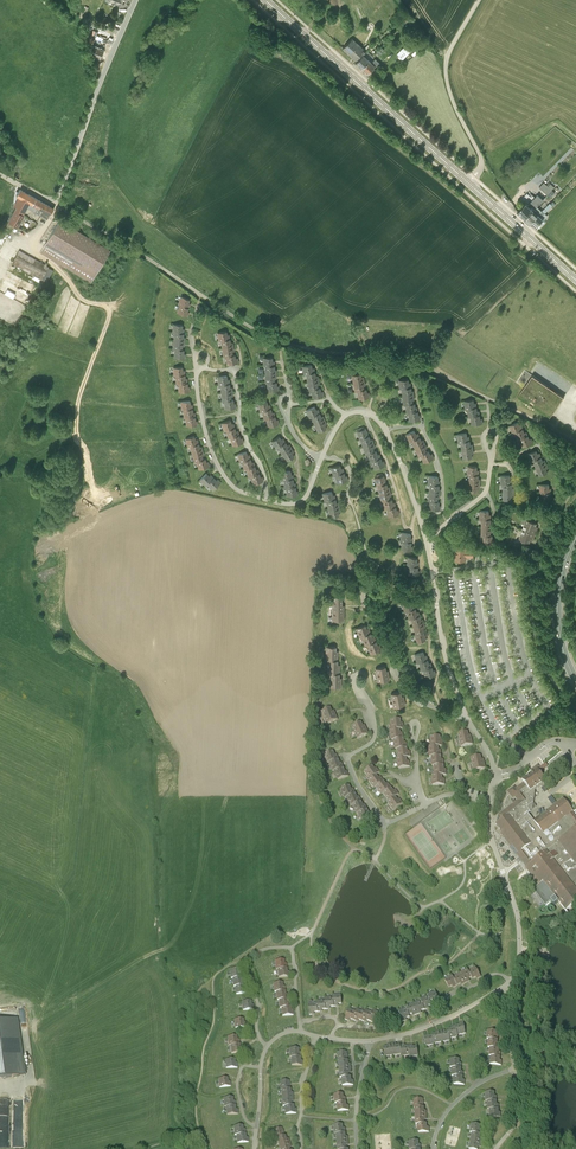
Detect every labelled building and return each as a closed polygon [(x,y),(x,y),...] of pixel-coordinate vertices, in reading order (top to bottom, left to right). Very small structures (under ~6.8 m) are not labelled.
[(352,37),(346,44),(342,48),(355,60),(354,61),(355,62),(356,61),(363,55),(366,51),(371,46),(370,45),(369,45),(368,44),(364,49),(352,37)] [(89,54),(95,56),(100,59),(104,50),(98,48),(93,45),(92,47),(88,45),(87,48),(91,50),(89,54)] [(403,47),(397,54),(402,59),(408,53),(407,52),(408,51),(403,47)] [(356,61),(355,62),(361,68),(369,60),(366,57),(369,54),(366,51),(363,55),(356,61)] [(369,60),(361,68),(367,73),(371,69),(374,66),(376,67),(380,62),(375,58),(372,62),(369,60)] [(539,187),(548,195),(553,190),(552,190),(555,187),(549,182),(547,185),(544,182),(539,187)] [(30,195),(20,189),(16,195),(18,197),(14,205),(17,206),(9,221),(18,226),(25,215),(23,214),(29,202),(27,201),(30,195)] [(54,208),(30,195),(27,201),(29,202),(23,214),(25,215),(24,214),(28,206),(42,214),(41,215),(47,219),(54,208)] [(537,206),(538,206),(543,200),(538,195),(529,205),(526,202),(517,211),(525,218),(537,206)] [(550,203),(542,211),(530,223),(532,224),(533,224),(534,223),(537,226),(541,222),(548,215),(545,212),(552,205),(550,203)] [(537,206),(525,218),(525,219),(526,218),(526,219),(526,220),(530,223),(542,211),(538,206),(537,206)] [(111,249),(107,247),(60,219),(57,225),(40,252),(91,282),(111,249)] [(12,263),(42,280),(47,282),(54,270),(48,267),(49,267),(19,250),(12,263)] [(16,289),(12,295),(22,301),(26,295),(16,289)] [(178,304),(180,305),(188,308),(190,305),(188,305),(190,299),(181,296),(178,304)] [(188,308),(180,305),(177,312),(187,316),(189,314),(187,313),(188,308)] [(172,332),(175,332),(184,334),(184,331),(182,330),(182,325),(173,324),(172,332)] [(219,341),(221,341),(230,339),(229,334),(227,334),(227,331),(217,332),(219,341)] [(184,334),(175,332),(174,339),(185,341),(185,339),(183,339),(184,334)] [(173,349),(175,349),(182,349),(182,344),(185,344),(185,341),(174,339),(173,349)] [(222,347),(234,346),(233,342),(231,342),(230,339),(221,341),(222,347)] [(224,357),(226,356),(233,354),(232,351),(235,351),(234,346),(222,347),(224,357)] [(184,349),(182,349),(175,349),(174,357),(185,358),(185,355),(183,355),(184,349)] [(227,364),(239,362),(238,357),(236,358),(235,354),(233,354),(226,356),(227,364)] [(263,366),(265,366),(274,366),(274,363),(272,363),(272,357),(263,357),(263,366)] [(306,374),(315,372),(314,369),(312,370),(311,364),(302,366),(304,374),(306,374)] [(174,376),(176,376),(185,375),(185,370),(183,370),(183,366),(173,367),(174,376)] [(274,366),(265,366),(265,374),(276,374),(276,371),(274,371),(274,366)] [(307,381),(318,379),(318,377),(316,377),(315,372),(306,374),(307,381)] [(353,382),(364,380),(364,378),(362,379),(360,373),(352,375),(353,382)] [(265,382),(267,382),(274,382),(274,376),(276,376),(276,374),(265,374),(265,382)] [(176,384),(178,384),(188,383),(187,378),(185,378),(185,375),(176,376),(176,384)] [(218,385),(220,385),(230,384),(229,379),(228,379),(227,375),(217,376),(218,385)] [(515,400),(547,422),(552,415),(550,414),(560,400),(561,401),(564,396),(550,387),(549,388),(533,377),(525,389),(524,388),(515,400)] [(311,390),(318,388),(317,383),(319,382),(318,379),(307,381),(309,390),(311,390)] [(399,380),(400,387),(411,386),(411,385),(408,385),(408,379),(399,380)] [(355,391),(357,391),(364,389),(363,384),(365,383),(364,380),(353,382),(355,391)] [(276,382),(274,382),(267,382),(267,390),(278,390),(278,388),(276,388),(276,382)] [(188,383),(178,384),(179,392),(190,391),(190,386),(188,386),(188,383)] [(313,398),(324,396),(323,393),(321,393),(320,387),(318,388),(311,390),(313,398)] [(359,399),(370,397),(369,394),(367,394),(366,388),(364,389),(357,391),(359,399)] [(222,401),(224,401),(232,399),(231,396),(233,396),(233,390),(221,392),(222,401)] [(403,405),(405,404),(412,403),(412,398),(414,398),(413,393),(411,393),(402,394),(403,405)] [(234,399),(232,399),(224,401),(225,409),(236,408),(236,403),(234,403),(234,399)] [(466,409),(468,409),(477,407),(476,405),(474,405),(473,399),(464,400),(466,409)] [(181,410),(183,410),(193,409),(192,404),(191,404),(190,400),(181,401),(181,410)] [(262,411),(271,409),(270,406),(268,407),(267,401),(258,403),(260,412),(262,411)] [(406,413),(408,412),(417,412),(417,409),(415,409),(414,403),(412,403),(405,404),(406,413)] [(311,417),(320,413),(319,411),(317,411),(314,406),(306,410),(310,418),(311,417)] [(469,417),(471,417),(480,415),(479,413),(477,413),(477,407),(468,409),(469,417)] [(184,418),(186,418),(195,417),(195,412),(193,412),(193,409),(183,410),(184,418)] [(266,419),(275,417),(274,414),(272,414),(271,409),(262,411),(264,419),(266,419)] [(409,420),(420,419),(420,417),(418,417),(417,412),(408,412),(409,420)] [(315,424),(325,420),(324,417),(322,418),(320,413),(311,417),(315,424)] [(472,425),(483,423),(483,420),(480,421),(480,415),(471,417),(472,425)] [(195,417),(186,418),(186,426),(198,425),(197,420),(196,420),(195,417)] [(268,427),(279,424),(278,421),(276,422),(275,417),(266,419),(268,427)] [(224,431),(226,430),(235,427),(234,423),(232,423),(231,420),(221,423),(224,431)] [(318,432),(326,428),(324,423),(326,422),(325,420),(315,424),(318,432)] [(513,433),(515,432),(523,429),(522,426),(520,427),(518,422),(509,425),(513,433)] [(228,438),(230,438),(239,435),(238,430),(236,431),(235,427),(226,430),(228,438)] [(360,439),(368,436),(366,428),(357,431),(360,439)] [(518,440),(520,439),(528,436),(527,433),(525,434),(523,429),(515,432),(518,440)] [(409,442),(411,441),(419,437),(418,435),(416,436),(414,430),(406,434),(409,442)] [(459,442),(461,442),(470,441),(469,438),(467,438),(467,433),(458,434),(459,442)] [(239,435),(230,438),(233,446),(244,442),(242,437),(240,438),(239,435)] [(188,447),(189,446),(199,443),(197,439),(196,439),(195,436),(185,439),(188,447)] [(278,447),(286,443),(284,440),(282,441),(279,436),(271,441),(276,448),(278,447)] [(360,439),(363,446),(373,443),(373,440),(371,441),(369,436),(368,436),(360,439)] [(523,447),(533,442),(532,440),(530,441),(528,436),(520,439),(523,447)] [(415,448),(425,443),(424,441),(422,442),(419,437),(411,441),(415,448)] [(461,442),(462,450),(473,448),(473,446),(471,446),(470,441),(461,442)] [(192,453),(203,450),(202,446),(200,446),(199,443),(189,446),(192,453)] [(282,454),(292,448),(290,446),(288,447),(286,443),(278,447),(282,454)] [(368,454),(374,451),(372,446),(374,445),(373,443),(363,446),(365,454),(368,454)] [(426,446),(425,443),(415,448),(418,456),(420,455),(426,451),(424,447),(426,446)] [(286,461),(294,456),(291,451),(293,450),(292,448),(282,454),(286,461)] [(471,451),(473,451),(473,448),(462,450),(463,458),(472,457),(471,451)] [(195,462),(196,461),(204,459),(203,456),(205,455),(203,450),(192,453),(195,462)] [(370,462),(372,461),(381,458),(380,455),(378,456),(376,450),(374,451),(368,454),(370,462)] [(531,461),(533,460),(541,457),(540,454),(538,455),(536,450),(528,453),(531,461)] [(240,462),(242,462),(251,459),(250,456),(248,457),(246,451),(237,454),(240,462)] [(428,451),(426,451),(420,455),(424,462),(434,458),(433,455),(431,456),(428,451)] [(533,460),(536,468),(546,464),(545,461),(543,462),(541,457),(533,460)] [(205,458),(204,459),(196,461),(199,469),(210,466),(208,461),(207,462),(205,458)] [(381,458),(372,461),(375,469),(385,465),(384,462),(382,463),(381,458)] [(246,469),(255,466),(254,463),(252,464),(251,459),(242,462),(244,470),(246,469)] [(545,467),(547,466),(546,464),(536,468),(539,476),(548,472),(545,467)] [(335,475),(344,473),(343,470),(341,470),(340,465),(331,467),(333,475),(335,475)] [(248,477),(250,476),(259,474),(258,471),(256,471),(255,466),(246,469),(248,477)] [(467,474),(469,475),(479,475),(479,472),(477,472),(477,466),(468,466),(467,474)] [(284,479),(293,479),(293,476),(291,476),(290,470),(281,471),(282,480),(284,479)] [(206,486),(207,484),(214,478),(211,474),(209,475),(207,473),(200,479),(206,486)] [(337,483),(348,480),(347,477),(345,478),(344,473),(335,475),(337,483)] [(377,486),(385,483),(384,475),(382,476),(382,473),(376,475),(376,477),(375,477),(377,486)] [(252,484),(264,481),(263,478),(261,479),(259,474),(250,476),(252,484)] [(428,484),(430,484),(439,485),(439,482),(437,482),(438,476),(429,475),(428,484)] [(469,475),(469,482),(480,483),(480,481),(478,480),(479,475),(469,475)] [(501,484),(503,484),(512,484),(512,481),(510,481),(510,475),(501,475),(501,484)] [(214,478),(207,484),(213,490),(221,482),(218,478),(216,480),(214,478)] [(286,488),(295,487),(295,484),(293,484),(293,479),(284,479),(284,488),(286,488)] [(480,486),(480,483),(469,482),(468,491),(477,491),(478,486),(480,486)] [(386,483),(385,483),(377,486),(379,493),(390,490),(390,488),(387,489),(386,483)] [(429,492),(440,493),(440,491),(438,491),(439,485),(430,484),(429,492)] [(540,493),(542,493),(551,493),(551,490),(549,490),(549,484),(540,484),(540,493)] [(287,496),(298,495),(298,492),(296,492),(295,487),(286,488),(287,496)] [(381,501),(383,501),(390,499),(388,494),(391,493),(390,490),(379,493),(381,501)] [(327,501),(336,499),(335,496),(333,497),(332,491),(323,493),(325,502),(327,501)] [(514,491),(503,491),(503,500),(512,500),(512,494),(514,494),(514,491)] [(428,500),(430,501),(437,501),(437,496),(440,496),(440,493),(429,492),(428,500)] [(551,498),(551,493),(542,493),(542,501),(553,501),(553,498),(551,498)] [(328,509),(339,506),(339,504),(337,504),(336,499),(327,501),(328,509)] [(385,509),(387,509),(396,507),(395,504),(393,504),(392,499),(390,499),(383,501),(385,509)] [(440,510),(440,507),(438,507),(439,501),(437,501),(430,501),(429,509),(440,510)] [(338,510),(340,509),(339,506),(328,509),(330,517),(339,515),(338,510)] [(397,512),(396,507),(387,509),(388,517),(399,514),(399,512),(397,512)] [(480,519),(482,519),(491,519),(491,516),(489,516),(489,510),(480,510),(480,519)] [(535,529),(537,522),(535,522),(536,518),(530,516),(529,519),(527,519),(523,527),(536,532),(537,529),(535,529)] [(481,535),(483,535),(490,535),(490,530),(493,530),(493,527),(481,527),(481,535)] [(536,532),(523,527),(519,538),(521,539),(520,542),(526,545),(528,541),(530,542),(532,536),(534,537),(536,532)] [(400,541),(402,541),(411,543),(412,540),(410,539),(411,534),(402,532),(400,541)] [(492,535),(490,535),(483,535),(483,544),(494,544),(494,541),(492,541),(492,535)] [(410,548),(411,543),(402,541),(401,549),(412,551),(412,548),(410,548)] [(467,547),(455,546),(455,560),(466,560),(466,557),(474,557),(474,549),(467,549),(467,547)] [(407,565),(409,565),(418,567),(418,564),(416,564),(416,563),(417,558),(408,556),(407,565)] [(417,571),(418,567),(409,565),(407,573),(418,575),(419,572),(417,572),(417,571)] [(335,595),(332,595),(332,620),(344,620),(344,608),(342,608),(342,606),(342,595),(335,595)] [(404,612),(406,611),(415,608),(414,606),(412,606),(412,605),(411,601),(402,603),(404,612)] [(409,619),(411,618),(420,616),(419,613),(417,613),(416,612),(415,608),(406,611),(409,619)] [(413,625),(424,622),(423,620),(421,621),(421,620),(420,616),(411,618),(413,625)] [(413,625),(415,633),(423,631),(424,631),(423,627),(423,626),(425,625),(424,622),(413,625)] [(360,637),(362,636),(371,632),(370,630),(368,631),(367,630),(365,624),(356,628),(360,637)] [(424,640),(426,639),(425,636),(423,631),(415,633),(415,634),(417,642),(418,641),(419,644),(425,642),(424,640)] [(365,645),(367,644),(376,641),(375,638),(373,639),(373,638),(371,632),(362,636),(365,645)] [(376,641),(367,644),(370,653),(382,649),(381,646),(379,647),(378,646),(376,641)] [(326,646),(326,660),(328,660),(337,660),(338,653),(336,653),(336,652),(336,646),(326,646)] [(417,663),(419,662),(428,660),(427,657),(425,657),(424,656),(423,652),(414,654),(417,663)] [(337,660),(328,660),(327,673),(330,673),(339,673),(339,667),(337,666),(337,665),(337,660)] [(421,670),(423,669),(432,667),(431,664),(429,665),(429,664),(428,660),(419,662),(421,670)] [(385,666),(375,668),(378,681),(390,679),(388,673),(386,673),(386,672),(385,666)] [(425,677),(436,674),(435,672),(433,672),(433,671),(432,667),(423,669),(425,677)] [(339,673),(330,673),(329,686),(341,687),(341,680),(339,680),(339,679),(339,673)] [(401,691),(391,693),(393,707),(405,704),(404,698),(402,698),(401,697),(401,691)] [(330,708),(321,712),(327,724),(338,719),(335,713),(333,714),(332,713),(330,708)] [(390,720),(392,730),(404,728),(403,726),(401,726),(401,725),(400,719),(390,720)] [(361,722),(352,726),(358,739),(368,734),(366,728),(364,729),(363,727),(361,722)] [(400,729),(390,730),(391,740),(403,738),(403,735),(401,736),(400,735),(400,729)] [(467,731),(458,733),(461,747),(473,744),(471,738),(469,738),(469,737),(467,731)] [(430,736),(431,746),(439,746),(443,746),(443,743),(440,743),(440,742),(440,736),(430,736)] [(403,738),(394,740),(395,749),(397,749),(407,747),(407,748),(406,745),(404,745),(404,744),(403,738)] [(431,746),(429,746),(429,756),(431,756),(441,756),(441,753),(439,753),(439,751),(439,746),(431,746)] [(407,747),(397,749),(399,758),(410,757),(410,754),(408,754),(408,753),(407,747)] [(327,763),(329,763),(338,759),(337,757),(335,757),(335,756),(333,751),(324,754),(327,763)] [(480,755),(471,758),(474,771),(486,768),(484,762),(482,762),(482,761),(480,755)] [(441,756),(431,756),(432,766),(434,766),(444,765),(443,762),(441,762),(441,761),(441,756)] [(406,757),(396,758),(398,768),(410,766),(409,764),(407,764),(407,763),(406,757)] [(332,772),(334,771),(343,768),(343,765),(341,766),(340,765),(338,759),(329,763),(332,772)] [(372,765),(364,771),(370,779),(376,775),(380,773),(378,770),(376,771),(375,770),(372,765)] [(444,765),(434,766),(434,775),(442,775),(446,775),(446,772),(444,772),(444,771),(444,765)] [(343,768),(334,771),(337,780),(349,776),(348,773),(346,774),(345,773),(343,768)] [(573,811),(563,799),(534,821),(528,813),(530,811),(527,807),(533,803),(527,794),(546,780),(537,769),(535,771),(522,781),(524,783),(516,789),(514,787),(508,792),(513,799),(515,797),(518,801),(503,812),(506,816),(496,824),(519,854),(520,853),(523,858),(529,865),(525,868),(539,885),(543,882),(544,882),(533,890),(545,905),(545,906),(551,902),(553,905),(554,906),(559,902),(566,911),(575,903),(575,817),(572,812),(573,811)] [(370,779),(368,780),(374,788),(376,787),(384,782),(382,779),(380,780),(379,779),(376,775),(370,779)] [(434,775),(432,775),(433,785),(444,784),(444,782),(442,782),(442,781),(442,775),(434,775)] [(384,782),(376,787),(381,795),(383,794),(392,788),(389,785),(388,787),(387,786),(384,782)] [(344,798),(346,797),(355,793),(354,791),(352,792),(352,791),(349,785),(340,789),(344,798)] [(392,788),(383,794),(389,801),(395,797),(399,794),(397,792),(395,793),(394,792),(392,788)] [(350,806),(352,805),(361,801),(360,799),(358,800),(358,798),(355,793),(346,797),(350,806)] [(389,801),(387,802),(393,810),(403,803),(401,801),(399,802),(399,801),(395,797),(389,801)] [(356,814),(358,813),(367,809),(366,806),(364,807),(364,806),(361,801),(352,805),(356,814)] [(367,809),(358,813),(362,822),(373,817),(372,814),(370,815),(369,814),(367,809)] [(275,970),(278,970),(287,969),(287,964),(287,963),(285,964),(284,960),(275,961),(275,970)] [(475,967),(468,971),(472,978),(473,979),(476,977),(477,979),(478,979),(481,977),(475,967)] [(230,978),(232,978),(242,978),(242,973),(240,973),(240,970),(240,969),(230,969),(230,978)] [(287,969),(278,970),(278,978),(290,977),(289,973),(289,972),(287,972),(287,969)] [(469,979),(472,978),(468,971),(467,969),(460,973),(466,983),(469,981),(470,981),(469,979)] [(460,973),(453,977),(458,985),(461,984),(462,986),(462,985),(466,983),(460,973)] [(458,985),(453,977),(452,975),(444,979),(449,988),(452,986),(453,988),(454,987),(458,985)] [(233,987),(235,987),(245,986),(244,982),(244,981),(242,981),(242,978),(232,978),(233,987)] [(274,992),(276,992),(286,991),(285,987),(285,986),(283,986),(283,983),(273,983),(274,992)] [(245,986),(235,987),(235,994),(247,994),(247,990),(247,989),(245,989),(245,986)] [(276,1000),(279,1000),(288,1000),(288,995),(288,994),(286,994),(286,991),(276,992),(276,1000)] [(428,996),(431,1005),(435,1004),(436,1004),(435,1002),(439,1001),(435,991),(427,994),(428,996)] [(332,995),(332,997),(334,1006),(334,1007),(338,1006),(338,1004),(342,1004),(341,994),(332,995)] [(420,999),(421,1001),(424,1010),(428,1009),(429,1009),(428,1006),(431,1005),(428,996),(420,999)] [(330,1007),(334,1006),(332,997),(324,998),(324,1000),(326,1009),(329,1009),(330,1009),(330,1007)] [(279,1008),(281,1008),(291,1008),(291,1003),(291,1002),(288,1002),(288,1000),(279,1000),(279,1008)] [(322,1009),(326,1009),(324,1000),(316,1001),(317,1003),(318,1012),(321,1012),(322,1012),(322,1009)] [(251,1001),(242,1002),(242,1011),(254,1010),(254,1006),(254,1005),(252,1005),(251,1001)] [(421,1011),(424,1010),(421,1001),(413,1004),(417,1015),(421,1013),(421,1011)] [(314,1012),(318,1012),(317,1003),(309,1003),(309,1015),(313,1015),(314,1015),(314,1012)] [(405,1006),(406,1008),(409,1015),(412,1014),(413,1016),(414,1016),(417,1015),(413,1004),(405,1006)] [(291,1008),(281,1008),(282,1016),(293,1015),(293,1012),(293,1010),(291,1010),(291,1008)] [(353,1020),(356,1011),(348,1008),(345,1020),(348,1021),(349,1021),(350,1019),(353,1020)] [(410,1017),(409,1015),(406,1008),(398,1011),(402,1022),(406,1021),(407,1020),(406,1018),(410,1017)] [(357,1009),(356,1011),(353,1020),(357,1022),(358,1022),(358,1020),(362,1021),(365,1012),(357,1009)] [(370,1022),(373,1012),(365,1010),(365,1012),(362,1021),(365,1022),(366,1022),(367,1021),(370,1022)] [(374,1010),(373,1012),(370,1022),(374,1023),(375,1023),(376,1021),(379,1022),(382,1013),(374,1010)] [(0,1022),(0,1082),(28,1078),(20,1019),(0,1022)] [(244,1022),(244,1019),(234,1019),(235,1028),(246,1027),(246,1023),(246,1022),(244,1022)] [(456,1025),(458,1035),(466,1034),(464,1022),(459,1023),(459,1025),(456,1025)] [(458,1037),(458,1035),(456,1025),(451,1026),(452,1029),(448,1029),(448,1031),(450,1039),(458,1037)] [(450,1041),(450,1039),(448,1031),(445,1032),(445,1030),(440,1031),(442,1042),(450,1041)] [(486,1039),(489,1039),(498,1040),(498,1036),(498,1035),(497,1035),(497,1031),(488,1030),(486,1039)] [(432,1034),(432,1035),(434,1044),(442,1042),(440,1031),(435,1031),(436,1033),(432,1034)] [(434,1044),(432,1035),(424,1036),(424,1038),(422,1039),(423,1045),(425,1044),(426,1046),(434,1044)] [(228,1046),(230,1046),(240,1045),(240,1041),(240,1039),(237,1039),(237,1036),(227,1037),(228,1046)] [(490,1047),(499,1048),(500,1045),(500,1044),(498,1043),(498,1040),(489,1039),(487,1047),(490,1047)] [(393,1055),(401,1054),(400,1045),(397,1045),(396,1043),(391,1044),(393,1055)] [(385,1057),(393,1055),(391,1044),(387,1044),(387,1046),(384,1047),(385,1057)] [(401,1056),(410,1055),(409,1046),(405,1046),(405,1044),(400,1045),(401,1054),(401,1056)] [(240,1045),(230,1046),(231,1054),(242,1053),(242,1048),(240,1048),(240,1045)] [(409,1046),(410,1055),(410,1057),(418,1056),(417,1046),(413,1047),(413,1045),(409,1046)] [(489,1056),(491,1056),(500,1057),(501,1053),(501,1052),(499,1052),(499,1048),(490,1047),(489,1056)] [(289,1057),(291,1057),(301,1057),(301,1053),(301,1052),(299,1052),(299,1048),(289,1048),(289,1057)] [(338,1061),(339,1061),(348,1060),(347,1055),(347,1052),(346,1052),(345,1050),(339,1050),(339,1052),(337,1052),(338,1061)] [(500,1057),(491,1056),(490,1064),(501,1065),(502,1062),(502,1061),(500,1060),(500,1057)] [(301,1057),(291,1057),(291,1065),(303,1066),(303,1062),(303,1061),(301,1061),(301,1057)] [(235,1063),(235,1059),(226,1059),(226,1068),(237,1068),(237,1064),(237,1063),(235,1063)] [(450,1068),(452,1068),(461,1068),(462,1064),(462,1063),(460,1063),(460,1059),(450,1059),(450,1068)] [(348,1060),(339,1061),(339,1069),(351,1069),(351,1065),(351,1064),(349,1064),(348,1060)] [(451,1076),(453,1076),(463,1076),(463,1073),(463,1072),(461,1071),(461,1068),(452,1068),(451,1076)] [(339,1077),(342,1077),(349,1076),(349,1073),(351,1073),(351,1072),(351,1069),(339,1069),(339,1077)] [(351,1076),(349,1076),(342,1077),(342,1085),(354,1085),(354,1081),(353,1080),(351,1080),(351,1076)] [(463,1076),(453,1076),(453,1084),(465,1085),(465,1081),(465,1080),(463,1080),(463,1076)] [(228,1082),(228,1078),(218,1079),(219,1088),(231,1087),(230,1082),(228,1082)] [(280,1090),(281,1090),(290,1089),(290,1084),(290,1081),(288,1081),(288,1078),(281,1079),(282,1081),(280,1081),(280,1090)] [(290,1089),(281,1090),(282,1098),(293,1097),(293,1093),(293,1092),(291,1092),(291,1089),(290,1089)] [(485,1101),(487,1101),(497,1101),(497,1097),(497,1096),(495,1096),(495,1092),(485,1092),(485,1101)] [(334,1103),(337,1103),(346,1102),(346,1098),(346,1097),(344,1097),(343,1094),(334,1094),(334,1103)] [(414,1108),(415,1108),(423,1107),(423,1102),(423,1099),(422,1099),(422,1097),(415,1096),(415,1099),(414,1099),(414,1108)] [(224,1107),(226,1107),(236,1107),(236,1102),(236,1101),(233,1101),(233,1097),(224,1098),(224,1107)] [(282,1106),(284,1106),(292,1105),(292,1102),(294,1102),(293,1101),(293,1097),(282,1098),(282,1106)] [(487,1109),(489,1109),(499,1109),(499,1105),(499,1104),(497,1104),(497,1101),(487,1101),(487,1109)] [(346,1102),(337,1103),(337,1111),(349,1110),(349,1106),(349,1105),(346,1105),(346,1102)] [(294,1105),(292,1105),(284,1106),(285,1114),(297,1113),(296,1110),(296,1108),(294,1109),(294,1105)] [(236,1107),(226,1107),(226,1115),(238,1115),(238,1110),(238,1109),(236,1109),(236,1107)] [(424,1107),(423,1107),(415,1108),(415,1116),(426,1116),(426,1112),(426,1111),(424,1111),(424,1107)] [(499,1109),(489,1109),(489,1117),(501,1117),(501,1113),(501,1112),(499,1112),(499,1109)] [(415,1124),(417,1124),(425,1123),(425,1120),(427,1120),(427,1119),(426,1116),(415,1116),(415,1124)] [(427,1123),(425,1123),(417,1124),(418,1132),(429,1132),(429,1128),(429,1127),(427,1127),(427,1123)] [(470,1132),(472,1133),(481,1134),(482,1131),(482,1129),(480,1129),(481,1126),(471,1123),(470,1132)] [(334,1134),(336,1133),(346,1133),(346,1129),(345,1128),(343,1128),(343,1124),(333,1125),(334,1134)] [(234,1135),(236,1135),(246,1135),(246,1130),(245,1129),(244,1129),(243,1125),(234,1126),(234,1135)] [(276,1139),(285,1136),(283,1131),(282,1128),(280,1128),(280,1126),(274,1128),(275,1130),(273,1131),(276,1139)] [(337,1142),(348,1141),(348,1137),(348,1136),(346,1136),(346,1133),(336,1133),(337,1142)] [(472,1133),(470,1141),(482,1143),(482,1139),(483,1138),(481,1138),(481,1134),(472,1133)] [(246,1135),(236,1135),(237,1143),(249,1142),(248,1138),(248,1137),(246,1137),(246,1135)] [(285,1135),(285,1136),(276,1139),(279,1147),(290,1143),(289,1139),(288,1138),(286,1139),(285,1135)] [(421,1146),(421,1144),(419,1144),(419,1141),(409,1140),(409,1148),(421,1148),(421,1146)] [(470,1141),(469,1148),(471,1148),(478,1148),(479,1147),(481,1147),(481,1146),(482,1143),(470,1141)]
